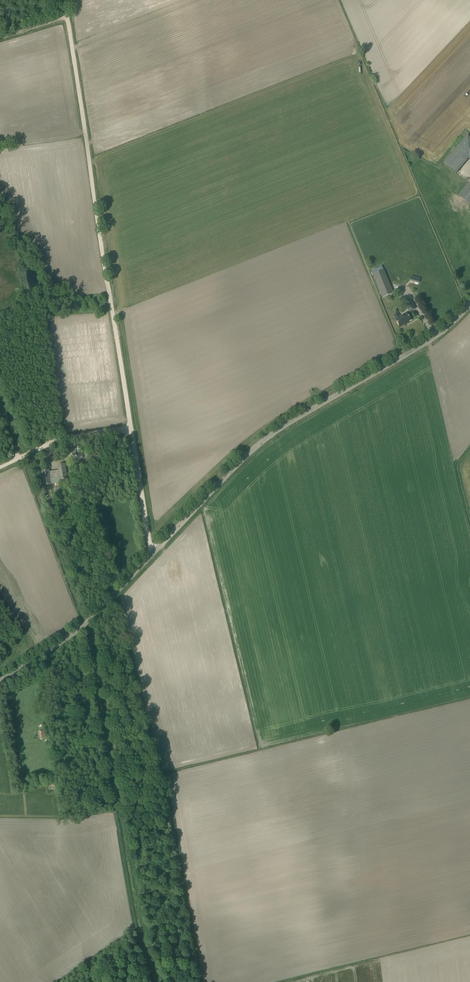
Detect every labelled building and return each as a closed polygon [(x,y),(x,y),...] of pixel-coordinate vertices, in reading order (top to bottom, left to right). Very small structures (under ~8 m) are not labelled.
[(444,163),(456,174),(469,158),(469,159),(469,138),(467,135),(444,163)] [(458,195),(469,205),(469,181),(458,195)] [(383,298),(393,293),(384,270),(373,275),(383,298)] [(410,300),(405,303),(410,312),(415,308),(410,300)] [(407,322),(411,320),(407,313),(400,317),(398,313),(394,315),(396,319),(400,327),(407,323),(407,322)] [(67,478),(65,463),(58,464),(59,470),(49,471),(49,469),(42,470),(44,485),(51,484),(50,479),(60,477),(60,479),(67,478)]
